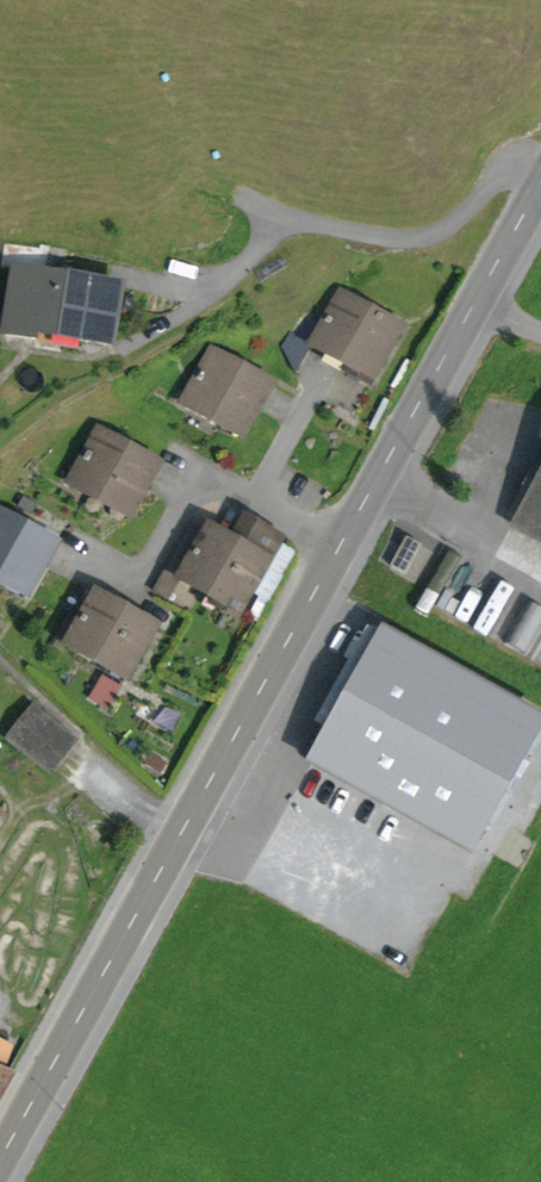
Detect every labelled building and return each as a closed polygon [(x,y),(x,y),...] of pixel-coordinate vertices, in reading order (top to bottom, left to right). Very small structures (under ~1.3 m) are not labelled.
[(82,329),(80,340),(109,345),(119,286),(34,272),(38,248),(5,243),(1,267),(17,269),(6,334),(35,339),(36,333),(38,322),(82,329)] [(322,327),(308,319),(298,337),(312,345),(325,353),(351,368),(348,373),(368,385),(401,328),(341,293),(322,327)] [(36,333),(80,340),(82,329),(38,322),(36,333)] [(283,347),(296,373),(312,345),(298,337),(291,333),(283,347)] [(212,351),(183,403),(243,436),(272,385),(212,351)] [(348,373),(351,368),(325,353),(321,360),(347,375),(348,373)] [(69,483),(129,516),(158,464),(126,446),(115,440),(99,431),(69,483)] [(115,440),(126,446),(131,438),(120,432),(115,440)] [(519,511),(540,524),(540,472),(519,511)] [(26,595),(56,543),(24,525),(28,517),(17,511),(12,519),(0,512),(0,580),(26,595)] [(519,511),(510,527),(540,545),(540,524),(519,511)] [(217,606),(236,617),(280,540),(246,521),(234,541),(209,527),(207,530),(193,522),(153,591),(168,600),(180,579),(219,602),(217,606)] [(409,539),(392,568),(411,578),(427,549),(409,539)] [(126,679),(155,627),(96,593),(80,621),(69,614),(56,638),(107,668),(126,679)] [(381,627),(305,759),(469,853),(540,727),(540,719),(381,627)] [(89,698),(108,709),(126,679),(107,668),(89,698)] [(10,737),(50,772),(76,743),(36,707),(10,737)] [(11,1075),(0,1071),(0,1094),(11,1075)]
